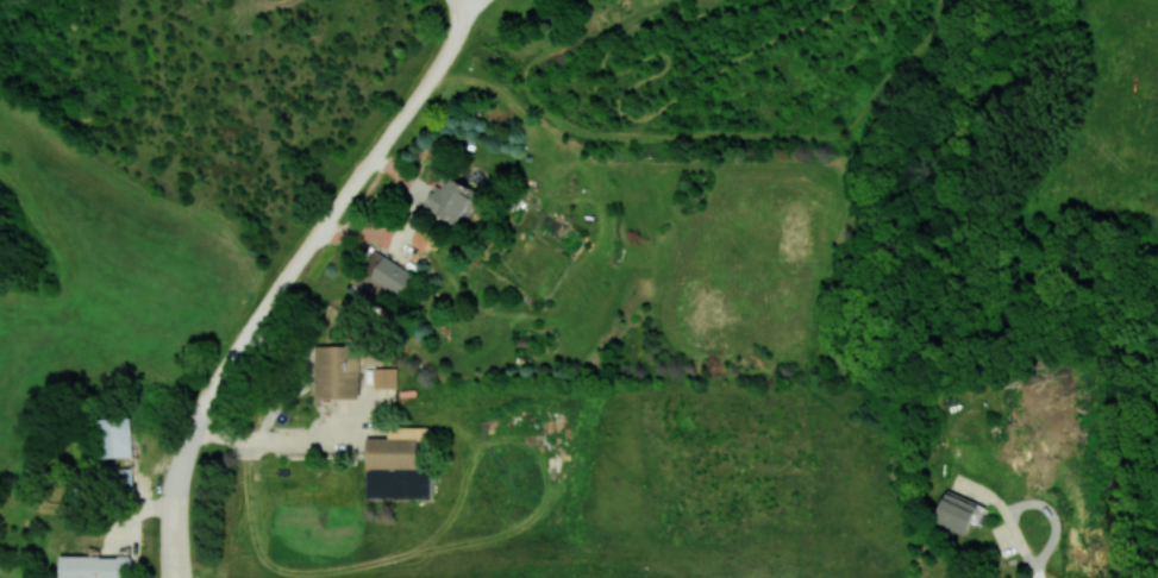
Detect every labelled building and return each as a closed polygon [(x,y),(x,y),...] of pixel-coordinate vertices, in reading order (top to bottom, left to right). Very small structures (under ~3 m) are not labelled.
[(477,191),(449,176),(442,188),(435,184),(423,206),(458,225),(477,191)] [(316,398),(360,397),(359,344),(315,345),(316,398)] [(397,387),(397,367),(374,368),(374,387),(397,387)] [(132,416),(96,418),(98,457),(133,456),(132,416)] [(934,521),(966,535),(971,522),(979,525),(986,507),(947,490),(934,521)] [(61,555),(60,577),(131,577),(132,557),(61,555)]
